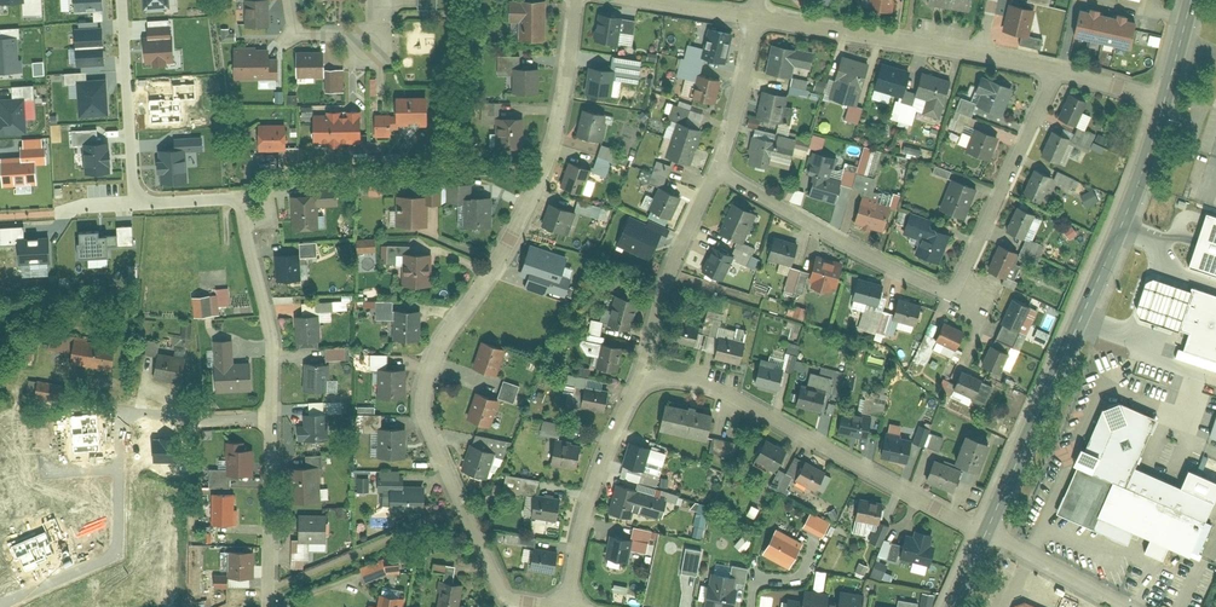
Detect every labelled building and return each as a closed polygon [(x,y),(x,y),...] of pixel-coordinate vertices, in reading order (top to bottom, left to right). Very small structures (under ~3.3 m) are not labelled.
[(0,2),(24,1),(25,14),(44,12),(43,0),(0,0),(0,1),(0,2)] [(72,10),(105,8),(105,0),(71,0),(72,10)] [(143,12),(170,10),(169,0),(142,0),(143,12)] [(262,0),(240,0),(240,19),(262,20),(262,0)] [(418,8),(437,8),(437,0),(418,0),(418,8)] [(540,0),(504,0),(504,17),(513,16),(514,35),(542,34),(540,0)] [(998,24),(1016,27),(1013,39),(1036,44),(1038,32),(1023,28),(1028,4),(1008,0),(1002,0),(998,24)] [(1075,2),(1069,27),(1125,39),(1130,14),(1075,2)] [(593,8),(589,35),(613,39),(615,27),(629,29),(631,14),(593,8)] [(174,33),(173,33),(172,17),(148,18),(149,34),(145,34),(147,63),(176,62),(174,33)] [(100,24),(100,19),(81,21),(82,26),(76,26),(77,45),(106,43),(104,24),(100,24)] [(695,51),(718,56),(724,28),(702,23),(697,44),(683,41),(680,56),(693,59),(695,51)] [(25,71),(24,58),(21,58),(20,36),(22,36),(21,25),(0,27),(0,72),(25,71)] [(227,41),(228,76),(272,74),(271,51),(264,51),(263,39),(227,41)] [(766,39),(760,67),(786,72),(788,64),(804,67),(808,47),(766,39)] [(106,43),(77,45),(79,65),(83,65),(84,70),(102,69),(102,63),(107,63),(106,43)] [(317,45),(289,46),(290,72),(319,71),(319,86),(338,85),(337,63),(318,64),(317,45)] [(904,65),(877,57),(869,84),(897,91),(904,65)] [(842,58),(830,98),(856,106),(868,66),(842,58)] [(583,61),(580,88),(607,92),(611,65),(583,61)] [(43,62),(32,63),(33,76),(44,76),(43,62)] [(534,89),(533,63),(506,64),(507,90),(534,89)] [(945,74),(915,67),(910,90),(940,97),(945,74)] [(687,93),(710,99),(716,75),(693,69),(687,93)] [(967,98),(995,110),(1006,82),(978,70),(967,98)] [(111,114),(109,76),(79,78),(81,116),(111,114)] [(171,97),(148,98),(149,126),(182,125),(181,101),(199,100),(198,81),(170,82),(171,97)] [(29,131),(28,116),(38,116),(36,83),(14,84),(15,95),(0,96),(1,112),(0,112),(0,133),(29,131)] [(758,86),(752,112),(775,118),(781,91),(758,86)] [(1062,86),(1050,113),(1070,122),(1082,94),(1062,86)] [(420,89),(391,90),(392,108),(369,109),(370,134),(388,134),(388,120),(421,119),(420,89)] [(670,118),(665,132),(690,142),(696,125),(680,119),(684,106),(667,100),(662,115),(670,118)] [(600,109),(576,104),(571,129),(595,134),(600,109)] [(355,108),(309,108),(309,140),(356,139),(355,108)] [(516,113),(490,113),(490,141),(516,141),(516,113)] [(253,146),(273,145),(274,161),(293,160),(292,142),(280,143),(279,118),(251,119),(253,146)] [(961,145),(983,153),(992,130),(969,122),(961,145)] [(1073,124),(1068,136),(1083,143),(1089,131),(1073,124)] [(1065,133),(1046,125),(1036,149),(1055,157),(1065,133)] [(86,143),(87,171),(113,170),(111,140),(99,141),(99,127),(74,128),(75,144),(86,143)] [(750,128),(745,156),(763,159),(763,155),(785,159),(789,134),(750,128)] [(162,181),(190,179),(189,150),(207,149),(206,132),(175,134),(176,147),(160,148),(162,181)] [(684,159),(690,142),(665,132),(659,150),(684,159)] [(3,155),(4,186),(40,183),(39,163),(49,162),(47,136),(22,137),(23,154),(3,155)] [(609,144),(598,140),(588,165),(599,169),(609,144)] [(815,175),(810,194),(835,201),(840,182),(827,178),(833,157),(814,152),(808,173),(815,175)] [(561,157),(553,180),(577,187),(585,165),(561,157)] [(1030,164),(1020,188),(1038,195),(1047,172),(1030,164)] [(1067,175),(1051,168),(1048,176),(1064,182),(1067,175)] [(934,203),(959,212),(970,183),(945,174),(934,203)] [(485,222),(485,192),(464,192),(464,178),(442,178),(442,194),(458,194),(458,222),(485,222)] [(393,191),(392,221),(421,222),(422,196),(435,196),(436,182),(416,181),(416,192),(393,191)] [(666,212),(676,191),(653,181),(643,201),(666,212)] [(1087,186),(1075,191),(1079,201),(1092,196),(1087,186)] [(330,187),(286,189),(287,223),(314,222),(313,203),(330,202),(330,187)] [(856,191),(848,219),(876,227),(884,199),(856,191)] [(594,201),(572,194),(568,207),(590,213),(594,201)] [(725,197),(714,225),(739,235),(750,207),(725,197)] [(543,199),(535,221),(561,229),(568,208),(543,199)] [(1012,201),(1001,225),(1017,232),(1028,208),(1012,201)] [(926,215),(905,207),(898,225),(915,232),(909,248),(934,258),(945,230),(924,221),(926,215)] [(1206,210),(1197,235),(1188,262),(1215,272),(1215,213),(1206,210)] [(623,213),(611,238),(643,253),(655,228),(623,213)] [(79,240),(80,256),(111,254),(111,244),(136,243),(135,223),(118,224),(119,232),(102,233),(101,228),(81,230),(82,240),(79,240)] [(0,228),(0,245),(17,244),(18,266),(50,264),(48,237),(24,239),(23,227),(0,228)] [(792,237),(769,230),(759,264),(781,271),(778,281),(787,284),(800,288),(803,278),(829,285),(837,257),(810,249),(805,267),(793,263),(793,264),(785,261),(792,237)] [(1013,253),(1028,258),(1035,239),(1020,234),(1013,253)] [(750,243),(731,237),(727,250),(709,240),(696,263),(716,274),(727,254),(744,260),(750,243)] [(1013,247),(995,238),(982,263),(1000,273),(1013,247)] [(560,251),(523,239),(513,270),(520,272),(517,281),(560,294),(566,274),(554,270),(560,251)] [(425,280),(425,247),(402,247),(402,240),(382,240),(382,257),(397,257),(397,280),(425,280)] [(270,250),(271,276),(293,275),(293,249),(270,250)] [(876,278),(852,272),(849,286),(847,295),(871,300),(876,278)] [(1179,325),(1191,286),(1146,272),(1134,310),(1157,318),(1179,325)] [(195,291),(196,310),(214,309),(214,301),(223,301),(223,284),(209,284),(209,290),(195,291)] [(1191,286),(1179,325),(1190,328),(1184,348),(1215,359),(1215,294),(1191,286)] [(626,323),(633,297),(609,291),(602,317),(626,323)] [(915,297),(892,292),(888,313),(911,318),(915,297)] [(1007,294),(991,333),(1009,340),(1025,301),(1007,294)] [(387,331),(414,331),(415,304),(387,303),(387,325),(387,331)] [(313,310),(290,310),(290,342),(313,342),(313,310)] [(670,315),(666,337),(687,341),(691,319),(670,315)] [(958,324),(937,316),(930,334),(951,342),(958,324)] [(1032,326),(1029,334),(1042,339),(1045,331),(1032,326)] [(714,331),(709,352),(734,358),(739,336),(714,331)] [(76,336),(70,363),(108,371),(113,344),(76,336)] [(476,336),(467,362),(491,370),(500,344),(476,336)] [(215,391),(251,390),(250,361),(234,362),(233,338),(213,339),(215,391)] [(593,361),(613,364),(616,341),(596,338),(593,361)] [(975,359),(994,368),(1002,348),(983,339),(975,359)] [(755,353),(749,379),(772,384),(779,358),(755,353)] [(159,356),(155,379),(183,384),(187,361),(159,356)] [(323,359),(298,357),(297,383),(321,384),(323,359)] [(400,364),(372,364),(372,392),(400,393),(400,364)] [(989,382),(958,364),(946,386),(977,403),(989,382)] [(513,382),(497,376),(492,392),(508,397),(513,382)] [(795,379),(791,402),(814,407),(819,383),(795,379)] [(39,382),(36,398),(63,402),(65,385),(39,382)] [(579,382),(575,402),(599,406),(603,386),(579,382)] [(495,397),(470,387),(460,412),(486,421),(495,397)] [(660,395),(654,423),(702,433),(707,405),(660,395)] [(836,406),(833,428),(861,431),(863,409),(836,406)] [(1206,524),(1213,506),(1134,474),(1157,423),(1119,406),(1101,412),(1084,456),(1080,454),(1073,470),(1075,472),(1056,517),(1127,548),(1132,536),(1197,564),(1212,526),(1206,524)] [(321,409),(298,409),(298,434),(322,433),(321,409)] [(882,420),(876,451),(903,456),(908,432),(894,430),(896,422),(882,420)] [(908,436),(932,446),(939,431),(914,421),(908,436)] [(372,423),(372,451),(399,451),(399,423),(372,423)] [(985,436),(960,426),(949,455),(974,465),(985,436)] [(508,437),(466,428),(457,462),(485,469),(491,447),(505,450),(508,437)] [(101,430),(70,433),(72,455),(103,453),(101,430)] [(771,463),(782,444),(761,432),(750,452),(771,463)] [(549,433),(545,459),(569,463),(573,437),(549,433)] [(622,438),(618,458),(640,462),(644,442),(622,438)] [(154,439),(154,460),(181,460),(181,439),(154,439)] [(210,468),(209,486),(230,487),(230,475),(252,475),(253,450),(243,450),(243,443),(225,443),(225,468),(210,468)] [(790,451),(781,468),(810,484),(820,467),(790,451)] [(928,451),(921,474),(948,482),(955,460),(928,451)] [(288,463),(289,494),(315,493),(314,461),(288,463)] [(773,465),(764,483),(771,486),(780,468),(773,465)] [(384,481),(385,506),(419,505),(418,479),(395,479),(395,469),(369,470),(370,482),(384,481)] [(667,499),(616,485),(609,511),(632,518),(633,512),(661,520),(667,499)] [(529,489),(525,513),(549,517),(552,492),(529,489)] [(101,492),(72,492),(72,532),(101,532),(101,492)] [(851,515),(871,519),(864,535),(875,539),(883,519),(873,515),(877,496),(855,492),(851,515)] [(235,495),(212,495),(212,522),(235,522),(235,495)] [(319,508),(293,508),(292,536),(318,536),(319,508)] [(623,557),(626,542),(641,546),(647,526),(629,520),(625,532),(603,528),(598,552),(623,557)] [(884,554),(893,556),(894,554),(924,559),(930,527),(910,524),(909,530),(898,528),(896,539),(887,536),(886,538),(878,535),(873,550),(883,553),(884,554)] [(47,527),(10,543),(21,568),(58,553),(47,527)] [(776,530),(762,556),(790,571),(804,545),(776,530)] [(551,544),(529,541),(527,563),(549,565),(551,544)] [(255,552),(231,551),(230,575),(254,577),(255,552)] [(865,572),(875,576),(882,559),(872,555),(865,572)] [(360,568),(365,585),(387,578),(400,576),(399,563),(384,564),(383,560),(360,568)] [(704,606),(732,606),(735,588),(744,590),(748,563),(730,560),(727,579),(709,577),(704,606)] [(445,566),(442,582),(453,584),(455,568),(445,566)] [(217,575),(217,587),(230,588),(230,575),(217,575)] [(463,585),(453,584),(442,582),(439,582),(436,606),(461,606),(463,585)] [(778,606),(844,606),(844,605),(852,606),(854,606),(858,589),(833,584),(831,597),(822,595),(823,586),(798,583),(796,596),(781,593),(778,606)] [(371,606),(393,606),(396,594),(375,590),(371,606)]
